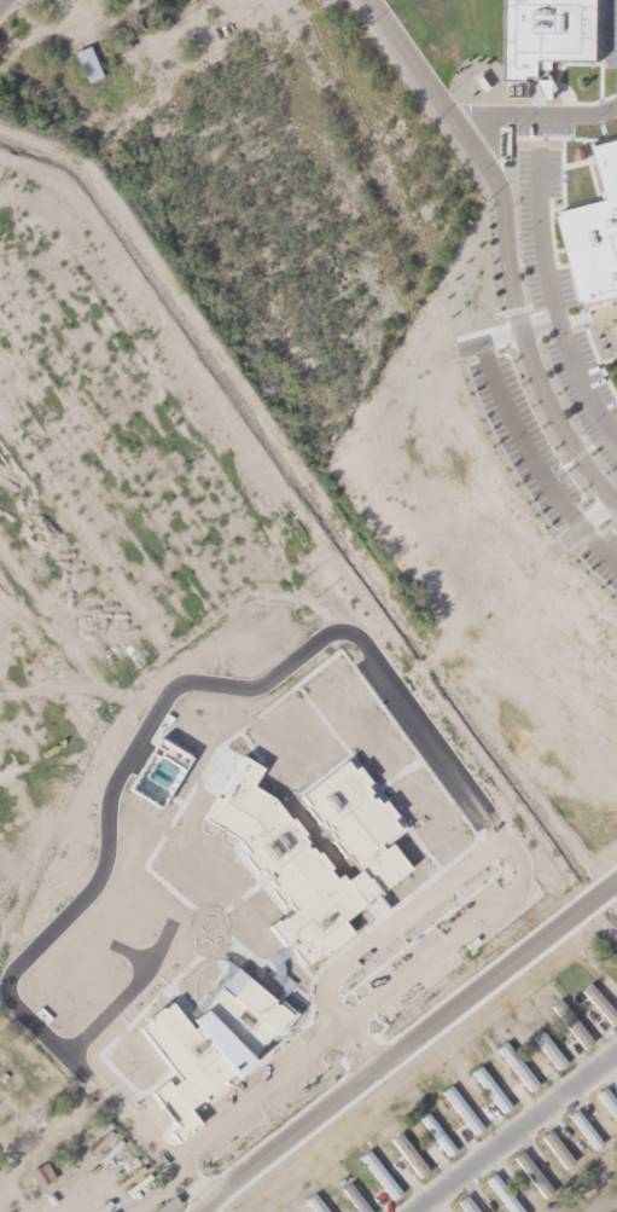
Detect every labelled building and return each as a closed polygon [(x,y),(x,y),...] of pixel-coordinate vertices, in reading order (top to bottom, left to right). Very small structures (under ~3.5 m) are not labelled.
[(535,73),(535,57),(598,58),(599,0),(498,0),(498,72),(535,73)] [(99,72),(86,41),(70,48),(83,79),(99,72)] [(596,199),(560,201),(566,297),(616,293),(616,134),(592,136),(596,199)] [(581,984),(604,1024),(615,1017),(592,977),(581,984)] [(547,1003),(581,1045),(591,1038),(556,995),(547,1003)] [(530,1034),(553,1066),(563,1059),(539,1027),(530,1034)] [(495,1043),(525,1087),(533,1081),(504,1037),(495,1043)] [(508,1102),(476,1062),(467,1069),(499,1109),(508,1102)] [(438,1088),(471,1131),(480,1123),(447,1081),(438,1088)] [(616,1122),(616,1121),(616,1104),(601,1083),(592,1090),(616,1122)] [(565,1111),(590,1145),(598,1139),(573,1105),(565,1111)] [(453,1145),(423,1110),(416,1116),(446,1151),(453,1145)] [(571,1158),(547,1125),(537,1132),(561,1165),(571,1158)] [(386,1136),(416,1171),(425,1164),(395,1128),(386,1136)] [(357,1151),(389,1196),(397,1189),(365,1145),(357,1151)] [(507,1156),(541,1194),(551,1185),(516,1148),(507,1156)] [(50,1175),(43,1158),(26,1166),(34,1182),(50,1175)] [(491,1168),(480,1176),(507,1211),(521,1211),(522,1211),(491,1168)] [(344,1180),(337,1186),(362,1211),(366,1211),(371,1207),(344,1180)] [(310,1190),(302,1197),(315,1211),(328,1211),(310,1190)] [(464,1211),(480,1211),(462,1191),(452,1199),(464,1211)]
